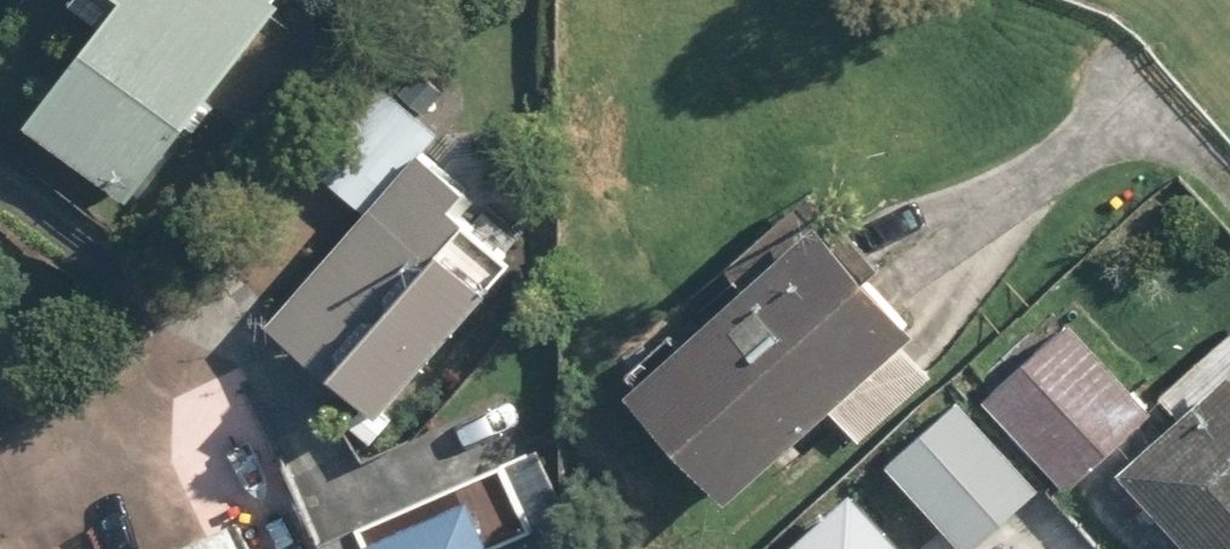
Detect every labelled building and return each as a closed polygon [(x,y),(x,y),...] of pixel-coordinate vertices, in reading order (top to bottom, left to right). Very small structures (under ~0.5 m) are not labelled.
[(118,18),(43,108),(133,199),(293,0),(96,0),(118,18)] [(513,289),(505,282),(529,258),(487,217),(461,192),(473,180),(440,148),(456,132),(380,58),(299,142),(368,209),(275,304),(389,416),(513,289)] [(936,319),(842,196),(644,386),(744,490),(829,408),(860,440),(938,365),(914,340),(936,319)] [(1162,408),(1083,314),(1000,384),(1079,478),(1162,408)] [(1131,466),(1205,548),(1229,548),(1229,377),(1131,466)] [(968,386),(891,447),(973,548),(976,548),(1051,489),(968,386)] [(518,539),(567,518),(536,447),(333,533),(339,548),(522,548),(518,539)] [(859,481),(790,548),(927,548),(859,481)] [(167,548),(271,548),(254,510),(167,548)]
